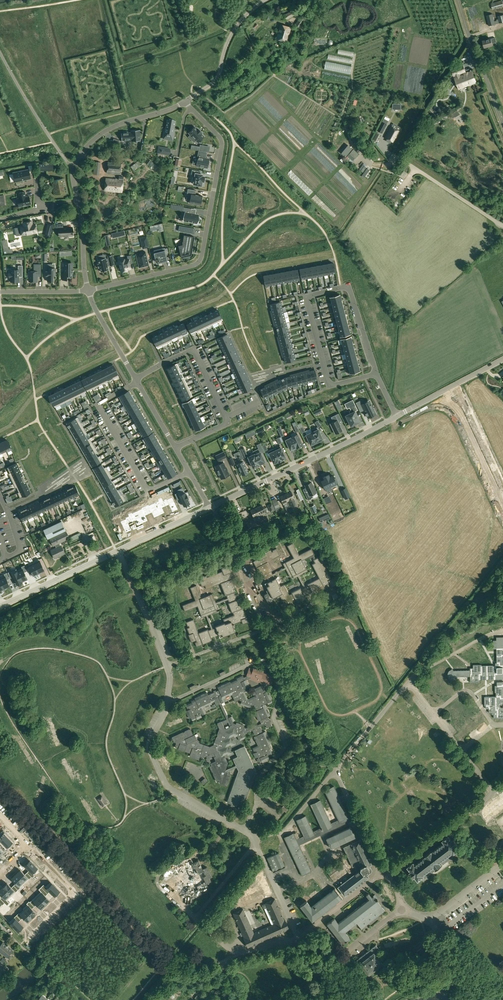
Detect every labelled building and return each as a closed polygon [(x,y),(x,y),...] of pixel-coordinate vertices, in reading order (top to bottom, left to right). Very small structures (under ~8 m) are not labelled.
[(502,1),(491,4),(492,10),(502,7),(502,6),(502,1)] [(281,12),(286,20),(296,14),(292,6),(281,12)] [(495,24),(492,14),(486,16),(489,26),(495,24)] [(300,17),(295,24),(300,28),(305,20),(300,17)] [(280,25),(276,39),(287,42),(287,41),(288,41),(289,38),(288,38),(291,28),(280,25)] [(483,41),(484,47),(493,45),(492,43),(496,42),(495,38),(491,39),(483,41)] [(456,78),(455,78),(459,88),(476,82),(472,73),(468,75),(467,74),(460,76),(459,74),(465,72),(463,66),(452,70),(454,76),(455,75),(456,78)] [(433,117),(437,113),(438,114),(442,111),(439,109),(436,111),(432,107),(428,111),(433,117)] [(361,122),(359,117),(348,122),(350,127),(361,122)] [(169,120),(168,120),(167,124),(166,124),(167,124),(166,128),(169,129),(168,133),(164,132),(163,138),(173,140),(174,131),(173,131),(175,121),(174,121),(174,120),(169,119),(169,120)] [(382,122),(377,130),(382,133),(387,124),(382,122)] [(390,126),(384,138),(387,139),(391,141),(394,143),(400,131),(398,131),(400,127),(393,124),(391,127),(390,126)] [(194,127),(188,133),(198,142),(204,136),(201,134),(202,133),(198,129),(197,130),(194,127)] [(131,141),(141,140),(140,140),(140,134),(138,134),(138,130),(140,130),(130,130),(131,131),(131,132),(132,140),(132,141),(131,141)] [(121,133),(122,141),(132,140),(131,132),(131,133),(128,133),(128,131),(123,132),(123,133),(121,133)] [(348,145),(341,153),(345,156),(352,148),(348,145)] [(208,162),(209,159),(205,158),(205,156),(206,157),(206,153),(199,151),(196,165),(207,167),(208,165),(209,165),(209,162),(208,162)] [(120,174),(120,171),(122,171),(122,169),(121,169),(121,163),(120,163),(120,162),(119,162),(119,163),(108,162),(107,173),(120,174)] [(367,168),(361,176),(364,178),(370,170),(367,168)] [(31,179),(29,170),(13,173),(15,182),(16,182),(17,184),(22,183),(21,181),(31,179)] [(192,170),(191,174),(195,175),(193,184),(201,186),(202,181),(204,181),(205,176),(202,176),(202,175),(200,174),(200,171),(192,170)] [(106,178),(105,190),(122,192),(123,180),(123,177),(119,176),(119,180),(106,178)] [(62,179),(53,180),(51,181),(52,183),(54,193),(54,195),(67,192),(64,178),(62,179)] [(193,203),(200,205),(201,200),(202,200),(203,196),(198,195),(195,194),(195,195),(196,190),(188,189),(187,194),(190,195),(188,202),(193,203)] [(19,198),(17,199),(19,207),(31,204),(29,196),(26,197),(25,192),(18,193),(19,198)] [(197,223),(199,215),(190,213),(191,208),(184,207),(183,211),(185,211),(183,221),(197,223)] [(21,227),(15,228),(16,236),(22,235),(37,232),(35,224),(32,225),(32,221),(31,221),(29,222),(23,223),(23,226),(21,227)] [(59,228),(59,231),(60,231),(60,236),(62,236),(73,236),(73,234),(73,232),(72,232),(72,227),(70,228),(70,227),(63,228),(63,224),(56,224),(55,225),(54,229),(59,228)] [(195,228),(179,226),(178,231),(194,234),(195,228)] [(189,256),(190,252),(192,252),(194,237),(184,235),(182,245),(178,246),(181,257),(189,256)] [(8,250),(7,242),(2,243),(4,255),(12,253),(11,249),(8,250)] [(157,262),(161,261),(167,260),(167,258),(164,249),(151,252),(153,259),(156,258),(157,262)] [(136,254),(139,268),(149,265),(145,252),(136,254)] [(106,259),(106,258),(98,260),(99,264),(97,264),(98,268),(100,267),(101,272),(109,270),(107,265),(110,264),(110,266),(114,265),(112,255),(108,256),(108,258),(106,259)] [(124,259),(118,260),(121,272),(127,271),(127,270),(127,269),(130,269),(131,269),(129,264),(133,263),(131,255),(127,256),(128,259),(124,259)] [(67,276),(72,276),(72,273),(73,273),(73,270),(72,270),(72,263),(65,263),(65,268),(65,273),(62,273),(63,280),(67,280),(67,276)] [(37,281),(37,276),(37,274),(40,274),(40,264),(34,264),(34,271),(29,271),(29,281),(37,281)] [(46,275),(48,275),(48,281),(53,281),(53,276),(55,276),(55,268),(54,268),(53,268),(53,267),(52,267),(52,268),(50,268),(50,264),(46,264),(46,271),(46,272),(46,275)] [(19,276),(22,276),(22,266),(18,266),(18,270),(11,270),(11,272),(9,272),(9,278),(11,278),(11,281),(19,281),(19,276)] [(280,302),(270,304),(272,310),(282,307),(280,302)] [(218,310),(213,312),(217,322),(222,320),(218,310)] [(213,312),(207,315),(212,325),(217,322),(213,312)] [(207,315),(202,317),(207,327),(212,325),(207,315)] [(202,317),(197,320),(202,330),(207,327),(202,317)] [(197,320),(192,322),(197,332),(202,330),(197,320)] [(192,322),(187,325),(191,333),(196,331),(196,332),(197,332),(192,322)] [(183,323),(178,326),(183,336),(188,333),(183,323)] [(178,326),(173,328),(178,338),(183,336),(178,326)] [(173,328),(168,331),(172,341),(173,340),(172,339),(177,337),(177,338),(178,338),(173,328)] [(168,331),(163,333),(167,343),(172,341),(168,331)] [(163,333),(157,335),(162,345),(167,343),(163,333)] [(227,334),(218,338),(220,344),(229,339),(227,334)] [(157,335),(152,338),(157,348),(162,345),(157,335)] [(229,339),(220,344),(222,348),(232,344),(229,339)] [(232,344),(222,348),(225,353),(234,349),(232,344)] [(234,349),(225,353),(227,358),(236,354),(234,349)] [(236,354),(227,358),(229,363),(238,359),(236,354)] [(294,354),(284,357),(285,362),(295,360),(294,354)] [(238,359),(229,363),(231,368),(241,364),(238,359)] [(177,363),(167,368),(169,373),(179,368),(177,363)] [(241,364),(231,368),(234,373),(243,369),(241,364)] [(113,365),(108,367),(113,379),(118,376),(113,365)] [(108,367),(102,370),(108,381),(113,379),(108,367)] [(179,368),(169,373),(172,377),(180,373),(178,369),(179,368)] [(243,369),(234,373),(236,378),(245,374),(243,369)] [(102,370),(97,372),(103,384),(108,381),(102,370)] [(97,372),(92,375),(98,386),(103,384),(97,372)] [(180,373),(172,377),(174,382),(184,377),(181,373),(180,373)] [(245,374),(236,378),(238,383),(247,379),(245,374)] [(92,375),(87,377),(93,389),(98,386),(92,375)] [(87,377),(82,380),(87,391),(93,389),(87,377)] [(184,377),(174,382),(176,387),(186,382),(184,377)] [(284,378),(279,381),(283,390),(287,388),(285,378),(284,378)] [(247,379),(238,383),(240,388),(250,384),(247,379)] [(80,381),(75,383),(81,395),(86,392),(80,381)] [(279,381),(274,383),(278,392),(283,390),(279,381)] [(186,382),(176,387),(178,391),(188,387),(186,382)] [(75,383),(70,386),(75,397),(81,395),(75,383)] [(274,383),(269,385),(274,394),(278,392),(274,383)] [(250,384),(240,388),(243,393),(252,389),(250,384)] [(269,385),(265,387),(269,396),(274,394),(269,385)] [(70,386),(65,388),(70,400),(75,397),(70,386)] [(188,387),(178,391),(180,396),(190,391),(188,387)] [(265,387),(260,389),(264,399),(269,396),(265,387)] [(475,388),(474,388),(479,399),(485,396),(486,398),(489,397),(486,392),(483,393),(480,387),(475,389),(475,388)] [(65,388),(60,391),(65,402),(70,400),(65,388)] [(474,388),(469,391),(474,401),(479,399),(474,388)] [(60,391),(55,393),(60,405),(62,408),(67,405),(65,402),(60,391)] [(128,391),(118,397),(121,401),(131,396),(128,391)] [(190,391),(180,396),(182,401),(192,396),(190,391)] [(54,393),(49,396),(55,407),(60,404),(54,393)] [(131,396),(121,401),(124,406),(133,400),(131,396)] [(191,399),(183,403),(185,407),(194,404),(191,399)] [(362,399),(355,402),(360,412),(364,410),(365,413),(366,416),(367,415),(368,418),(375,414),(371,404),(369,400),(364,403),(362,399)] [(133,400),(124,406),(126,410),(136,404),(133,400)] [(347,403),(349,407),(351,410),(350,410),(349,411),(350,413),(345,415),(346,416),(345,416),(347,421),(348,420),(351,426),(352,426),(355,425),(355,424),(360,421),(355,411),(354,411),(352,406),(355,405),(353,400),(347,403)] [(136,404),(126,410),(129,415),(139,409),(136,404)] [(194,404),(185,407),(187,412),(196,408),(194,404)] [(196,408),(187,412),(190,417),(198,413),(196,408)] [(139,409),(129,415),(131,414),(133,418),(141,413),(139,409)] [(434,411),(427,414),(430,420),(427,422),(430,427),(433,426),(432,424),(438,421),(435,416),(436,416),(434,411)] [(486,411),(478,415),(480,420),(488,416),(486,411)] [(141,413),(133,418),(136,422),(134,423),(144,418),(141,413)] [(198,413),(190,417),(192,421),(200,417),(198,413)] [(342,430),(339,424),(343,422),(338,413),(331,417),(333,422),(330,423),(332,427),(331,428),(333,431),(334,431),(335,434),(338,432),(338,433),(341,431),(342,430)] [(488,416),(480,420),(482,424),(491,420),(488,416)] [(77,417),(67,423),(68,426),(69,427),(70,429),(81,423),(77,417)] [(200,417),(192,421),(194,426),(202,422),(200,417)] [(144,418),(134,423),(136,428),(146,422),(144,418)] [(415,422),(419,432),(425,429),(426,431),(429,430),(426,424),(423,426),(421,419),(415,422)] [(491,420),(482,424),(484,429),(493,425),(491,420)] [(415,421),(409,423),(409,425),(412,431),(409,432),(412,438),(415,436),(414,434),(419,432),(415,422),(415,421)] [(146,422),(136,428),(137,428),(138,427),(140,431),(139,432),(149,427),(146,422)] [(202,422),(194,426),(196,431),(205,427),(202,422)] [(81,423),(70,429),(73,435),(84,428),(81,423)] [(493,425),(484,429),(486,433),(495,429),(493,425)] [(455,426),(447,430),(449,434),(458,430),(455,426)] [(149,427),(139,432),(142,437),(151,431),(149,427)] [(311,430),(317,442),(319,441),(320,441),(323,440),(320,435),(321,434),(320,431),(319,431),(317,427),(311,430)] [(84,428),(73,435),(76,440),(87,434),(84,428)] [(402,428),(396,431),(400,438),(397,439),(399,445),(402,443),(401,441),(407,438),(402,428)] [(495,429),(486,433),(488,437),(497,433),(495,429)] [(317,442),(311,430),(312,432),(306,435),(311,445),(314,444),(314,443),(317,442)] [(458,430),(449,434),(451,439),(460,435),(458,430)] [(152,433),(145,437),(147,442),(145,443),(155,438),(152,433)] [(497,433),(488,437),(490,442),(499,438),(497,433)] [(87,434),(76,440),(79,445),(90,438),(87,439),(85,435),(87,434)] [(292,437),(296,447),(297,447),(298,448),(301,446),(301,445),(302,445),(297,434),(292,437),(291,435),(291,437),(292,437)] [(291,437),(291,435),(285,438),(290,450),(291,449),(293,449),(296,447),(292,437),(291,437)] [(389,435),(382,438),(384,443),(385,442),(387,447),(393,445),(394,447),(397,446),(395,440),(392,441),(389,435)] [(460,435),(451,439),(453,443),(462,439),(460,435)] [(90,438),(79,445),(81,449),(92,443),(90,438)] [(155,438),(145,443),(148,448),(158,442),(155,438)] [(499,438),(490,442),(492,446),(501,442),(499,438)] [(462,439),(453,443),(455,447),(464,443),(462,439)] [(3,442),(2,442),(7,452),(12,450),(10,445),(7,440),(5,441),(3,442)] [(158,442),(148,448),(150,447),(152,451),(150,452),(160,446),(158,442)] [(501,442),(492,446),(494,450),(502,446),(501,442)] [(92,443),(81,449),(82,449),(85,453),(95,447),(92,443)] [(377,443),(371,446),(376,455),(381,453),(382,455),(385,454),(383,448),(380,449),(377,443)] [(464,443),(455,447),(457,452),(466,448),(464,443)] [(259,449),(253,452),(254,454),(259,465),(259,464),(265,462),(261,454),(261,453),(263,452),(259,444),(257,445),(259,449)] [(274,448),(280,461),(282,460),(281,459),(282,459),(284,458),(285,457),(280,445),(274,448)] [(160,446),(150,452),(153,457),(163,451),(160,446)] [(371,446),(366,448),(369,455),(366,456),(368,461),(371,460),(370,458),(376,455),(371,446)] [(494,450),(496,455),(502,452),(502,447),(502,446),(494,450)] [(95,447),(85,453),(87,457),(97,452),(95,447)] [(259,465),(254,454),(250,456),(249,453),(247,454),(244,448),(241,449),(245,457),(248,456),(253,468),(254,467),(255,468),(258,466),(258,465),(259,465)] [(280,461),(274,448),(268,451),(274,463),(275,462),(275,463),(277,462),(278,461),(278,462),(280,461)] [(466,448),(457,452),(459,456),(468,452),(466,448)] [(163,451),(153,457),(156,461),(165,455),(163,451)] [(97,452),(87,457),(90,462),(100,456),(98,457),(95,453),(97,452)] [(219,474),(221,479),(225,477),(225,478),(228,477),(228,476),(229,475),(223,462),(222,459),(226,457),(224,452),(215,455),(218,461),(219,461),(221,463),(215,466),(217,471),(216,471),(218,475),(219,474)] [(239,460),(244,458),(240,452),(234,454),(236,458),(237,457),(239,460)] [(468,452),(459,456),(461,460),(470,457),(468,452)] [(359,453),(353,455),(356,463),(354,464),(356,469),(359,468),(358,466),(364,463),(359,453)] [(165,455),(156,461),(158,465),(168,460),(165,455)] [(100,456),(90,462),(93,466),(102,461),(100,456)] [(470,457),(461,460),(463,465),(472,461),(470,457)] [(344,458),(337,461),(339,466),(340,465),(343,470),(348,468),(349,470),(352,469),(350,463),(347,464),(344,458)] [(168,460),(158,465),(161,470),(170,464),(168,460)] [(472,461),(463,465),(466,469),(474,465),(472,461)] [(243,462),(237,464),(239,467),(242,475),(248,472),(246,468),(246,467),(245,464),(244,465),(243,462)] [(17,463),(7,468),(9,473),(8,473),(19,468),(17,463)] [(101,464),(94,468),(96,473),(106,467),(104,468),(101,464)] [(170,464),(161,470),(163,469),(165,473),(164,473),(164,474),(173,469),(170,464)] [(422,467),(416,470),(421,479),(426,477),(423,470),(426,469),(424,464),(421,465),(422,467)] [(474,465),(466,469),(468,473),(476,470),(474,465)] [(106,467),(96,473),(99,477),(109,471),(106,467)] [(19,468),(8,473),(11,478),(21,473),(19,468)] [(173,469),(164,474),(167,478),(168,478),(176,473),(173,469)] [(410,470),(407,471),(409,477),(412,476),(415,482),(421,479),(416,470),(411,472),(410,470)] [(476,470),(468,473),(470,478),(478,474),(476,470)] [(109,471),(99,477),(101,482),(111,476),(109,471)] [(403,475),(398,477),(403,488),(408,485),(408,484),(405,478),(408,476),(405,471),(402,472),(403,475)] [(21,473),(11,478),(13,483),(24,478),(21,473)] [(329,474),(326,476),(331,487),(337,484),(336,483),(338,483),(335,478),(334,478),(332,475),(329,476),(329,474)] [(478,474),(470,478),(472,482),(480,478),(478,474)] [(111,476),(101,482),(104,486),(103,486),(113,481),(112,481),(109,477),(111,476)] [(324,479),(321,480),(325,489),(326,489),(327,492),(332,489),(331,487),(326,476),(323,477),(324,479)] [(391,477),(388,479),(391,484),(393,483),(397,490),(403,488),(398,477),(392,480),(391,477)] [(24,478),(13,483),(15,488),(26,483),(24,478)] [(480,478),(472,482),(474,486),(482,483),(480,478)] [(385,483),(380,486),(384,495),(390,493),(387,486),(389,485),(387,480),(384,481),(385,483)] [(113,481),(103,486),(106,491),(115,485),(113,481)] [(305,485),(308,492),(305,494),(308,500),(314,498),(312,494),(316,492),(311,482),(309,483),(308,482),(305,483),(305,485)] [(26,483),(15,488),(16,488),(19,492),(17,493),(18,493),(28,488),(26,483)] [(482,483),(474,486),(476,491),(484,487),(482,483)] [(115,485),(106,491),(108,495),(118,490),(118,489),(117,490),(114,486),(115,485)] [(441,485),(433,489),(435,494),(443,490),(441,485)] [(76,486),(70,488),(74,497),(80,494),(76,486)] [(373,486),(370,488),(373,493),(375,492),(378,498),(384,495),(380,486),(374,488),(373,486)] [(484,487),(476,491),(478,495),(486,492),(484,487)] [(28,488),(18,493),(20,498),(31,493),(28,488)] [(70,488),(65,491),(69,499),(74,497),(70,488)] [(345,488),(341,490),(345,499),(350,497),(345,488)] [(367,493),(362,495),(366,505),(372,502),(369,496),(372,494),(369,489),(366,490),(367,493)] [(118,490),(108,495),(111,501),(122,495),(122,494),(121,495),(118,490)] [(178,493),(175,494),(177,500),(180,498),(184,506),(190,503),(188,499),(186,494),(186,495),(184,490),(178,493)] [(443,490),(435,494),(437,498),(445,494),(443,490)] [(65,491),(60,493),(64,502),(69,499),(65,491)] [(291,491),(285,494),(291,507),(292,509),(293,510),(293,509),(292,506),(293,506),(295,505),(297,504),(295,499),(291,491)] [(60,493),(55,496),(59,504),(64,502),(60,493)] [(285,494),(280,497),(283,505),(287,503),(288,506),(287,506),(288,508),(290,511),(293,510),(292,509),(291,507),(285,494)] [(445,494),(437,498),(439,503),(447,499),(445,494)] [(122,495),(111,501),(112,503),(113,504),(115,507),(126,500),(122,495)] [(355,495),(352,497),(355,502),(358,501),(361,507),(366,505),(362,495),(356,498),(355,495)] [(55,496),(50,498),(54,507),(59,504),(55,496)] [(158,501),(154,503),(159,516),(165,513),(162,508),(165,506),(161,497),(157,499),(158,501)] [(161,497),(165,506),(169,505),(172,512),(178,510),(172,497),(167,500),(166,499),(163,500),(161,497)] [(50,498),(44,501),(48,509),(54,507),(50,498)] [(419,498),(411,502),(413,506),(421,502),(419,498)] [(447,499),(439,503),(441,507),(449,503),(447,499)] [(44,501),(39,503),(43,511),(48,509),(44,501)] [(421,502),(413,506),(415,511),(423,507),(421,502)] [(39,503),(34,505),(38,514),(43,511),(39,503)] [(149,505),(145,506),(149,514),(152,513),(154,518),(159,516),(154,503),(149,506),(149,505)] [(449,503),(441,507),(443,512),(451,508),(449,503)] [(34,505),(29,508),(33,516),(38,514),(34,505)] [(262,505),(256,508),(261,518),(263,523),(268,520),(266,518),(264,519),(263,514),(265,513),(262,505)] [(141,509),(137,511),(142,523),(148,521),(145,516),(149,514),(145,506),(141,508),(141,509)] [(423,507),(415,511),(417,515),(425,511),(423,507)] [(29,508),(24,510),(28,519),(33,516),(29,508)] [(256,508),(250,511),(251,513),(254,518),(253,518),(254,521),(258,520),(261,518),(256,508)] [(24,510),(18,513),(22,521),(28,519),(24,510)] [(132,512),(128,514),(132,522),(135,521),(137,526),(142,523),(137,511),(132,513),(132,512)] [(394,511),(388,513),(392,523),(398,520),(399,522),(402,521),(399,516),(397,517),(394,511)] [(425,511),(417,515),(419,519),(427,515),(425,511)] [(388,513),(382,516),(385,522),(382,523),(385,529),(388,527),(387,525),(392,523),(388,513)] [(126,519),(120,522),(126,533),(131,530),(128,524),(132,522),(128,514),(129,516),(125,518),(126,519)] [(427,515),(419,519),(421,524),(429,520),(427,515)] [(429,520),(421,524),(423,528),(431,524),(429,520)] [(375,521),(369,523),(373,533),(379,530),(380,533),(383,531),(380,526),(378,527),(375,521)] [(369,523),(363,526),(366,532),(363,534),(366,539),(369,538),(368,535),(373,533),(369,523)] [(51,525),(43,529),(48,539),(50,538),(51,538),(48,533),(54,531),(56,535),(65,531),(62,524),(52,528),(51,525)] [(334,524),(329,527),(330,530),(332,529),(335,534),(344,530),(342,524),(335,527),(334,524)] [(431,524),(423,528),(425,532),(433,529),(431,524)] [(433,529),(425,532),(427,537),(435,533),(433,529)] [(344,530),(335,534),(337,539),(335,540),(336,543),(342,541),(341,538),(347,535),(344,530)] [(54,531),(48,533),(51,538),(50,538),(53,546),(55,545),(56,548),(51,550),(54,558),(65,553),(61,546),(60,546),(59,543),(69,538),(66,531),(65,531),(56,535),(54,531)] [(435,533),(427,537),(429,541),(437,537),(435,533)] [(437,537),(429,541),(431,546),(440,542),(437,537)] [(380,546),(373,550),(376,556),(386,551),(384,545),(386,544),(385,541),(379,544),(380,546)] [(344,542),(338,544),(340,547),(342,546),(344,552),(354,547),(351,542),(345,545),(344,542)] [(354,547),(344,552),(347,557),(345,558),(346,561),(351,559),(350,556),(356,553),(354,547)] [(386,551),(376,556),(377,555),(379,561),(386,558),(387,561),(392,558),(391,555),(389,556),(386,551)] [(434,560),(432,563),(437,566),(439,564),(444,569),(449,563),(445,559),(444,560),(440,557),(436,562),(434,560)] [(39,559),(33,561),(39,573),(44,570),(39,559)] [(351,560),(346,563),(347,566),(349,565),(352,570),(362,565),(360,560),(352,563),(351,560)] [(33,561),(28,564),(33,575),(39,573),(33,561)] [(391,569),(384,573),(386,579),(397,574),(394,568),(397,567),(395,564),(390,567),(391,569)] [(16,569),(22,582),(22,581),(27,579),(24,572),(27,571),(24,565),(21,567),(22,568),(17,571),(16,569)] [(362,565),(352,570),(354,576),(352,577),(353,580),(359,577),(358,575),(364,572),(361,566),(362,566),(362,565)] [(428,570),(424,574),(432,581),(436,576),(431,572),(433,570),(428,566),(426,568),(428,570)] [(10,571),(8,572),(10,578),(13,577),(17,584),(22,582),(16,569),(11,572),(10,571)] [(4,589),(10,586),(7,579),(9,578),(7,573),(4,574),(5,576),(0,578),(0,579),(4,589)] [(418,577),(416,580),(421,584),(423,581),(428,586),(432,581),(424,574),(420,579),(418,577)] [(361,578),(355,581),(357,584),(359,583),(361,588),(371,584),(368,578),(362,581),(361,578)] [(371,584),(361,588),(364,593),(361,594),(363,597),(368,595),(367,592),(373,589),(371,584)] [(409,588),(407,591),(412,595),(414,593),(420,598),(424,593),(415,585),(411,590),(409,588)] [(404,601),(400,605),(404,609),(404,610),(407,613),(412,607),(407,603),(409,600),(404,596),(402,599),(404,601)] [(368,597),(362,599),(364,602),(366,601),(369,607),(379,602),(379,601),(378,602),(375,597),(369,599),(368,597)] [(379,602),(369,607),(371,612),(369,613),(370,616),(376,614),(374,611),(382,607),(379,602)] [(377,614),(372,617),(373,620),(376,619),(378,624),(388,620),(385,614),(379,617),(377,614)] [(388,620),(378,624),(381,630),(378,631),(380,634),(385,631),(384,628),(390,625),(388,620)] [(391,635),(384,643),(389,647),(393,643),(394,643),(397,639),(391,635)] [(502,637),(502,638),(496,638),(496,640),(493,640),(493,649),(496,649),(497,663),(495,663),(495,666),(493,666),(493,665),(482,665),(473,665),(473,668),(471,668),(471,671),(470,671),(470,670),(455,671),(454,671),(452,669),(450,670),(449,672),(448,674),(448,676),(449,677),(451,679),(453,679),(455,679),(456,678),(460,675),(470,675),(470,683),(480,682),(480,680),(497,679),(497,685),(495,686),(495,693),(496,693),(496,696),(484,697),(485,706),(486,706),(486,709),(489,709),(489,713),(492,713),(492,715),(494,714),(494,718),(498,718),(498,719),(501,719),(501,720),(502,720),(502,637)] [(101,804),(106,801),(102,795),(97,799),(101,804)] [(0,836),(0,844),(0,845),(3,842),(7,847),(12,842),(3,833),(0,836)] [(414,862),(408,867),(411,871),(409,872),(413,877),(415,876),(418,880),(424,876),(425,878),(434,871),(444,863),(455,855),(453,853),(459,849),(458,848),(459,847),(457,844),(454,839),(452,840),(449,836),(443,840),(444,842),(432,852),(431,851),(425,855),(426,856),(415,865),(414,862)] [(338,887),(345,896),(369,877),(367,876),(371,873),(372,870),(370,865),(371,865),(360,840),(344,847),(353,866),(354,866),(356,869),(358,872),(338,887)] [(30,860),(25,865),(29,870),(27,872),(31,877),(32,877),(35,875),(34,874),(39,869),(30,860)] [(20,870),(16,874),(25,883),(31,877),(27,872),(25,874),(20,870)] [(16,874),(11,878),(16,883),(13,885),(18,890),(25,883),(16,874)] [(44,884),(41,887),(48,893),(50,891),(53,895),(54,895),(59,891),(51,882),(46,886),(44,884)] [(7,883),(3,887),(11,896),(18,890),(13,885),(11,887),(7,883)] [(0,888),(0,893),(2,896),(0,898),(5,903),(7,905),(9,903),(7,900),(11,896),(3,887),(1,889),(0,888)] [(41,891),(36,895),(45,904),(50,900),(49,899),(45,896),(48,893),(41,887),(39,889),(41,891)] [(36,895),(30,902),(34,906),(36,904),(41,909),(45,904),(36,895)] [(27,904),(23,908),(32,917),(36,913),(32,909),(34,906),(30,902),(29,901),(26,903),(27,904)] [(19,912),(16,915),(21,919),(23,917),(27,922),(32,917),(23,908),(24,909),(20,913),(19,912)] [(16,915),(9,922),(18,931),(23,926),(19,922),(21,919),(16,915)] [(0,944),(0,951),(7,957),(12,950),(9,948),(10,947),(8,946),(8,945),(7,945),(6,945),(3,942),(1,945),(0,944)] [(379,949),(376,945),(357,960),(363,968),(359,971),(364,978),(382,963),(374,953),(379,949)] [(418,954),(416,955),(420,960),(422,958),(425,962),(427,961),(428,962),(430,960),(429,959),(429,958),(421,948),(417,951),(417,952),(418,954)]
